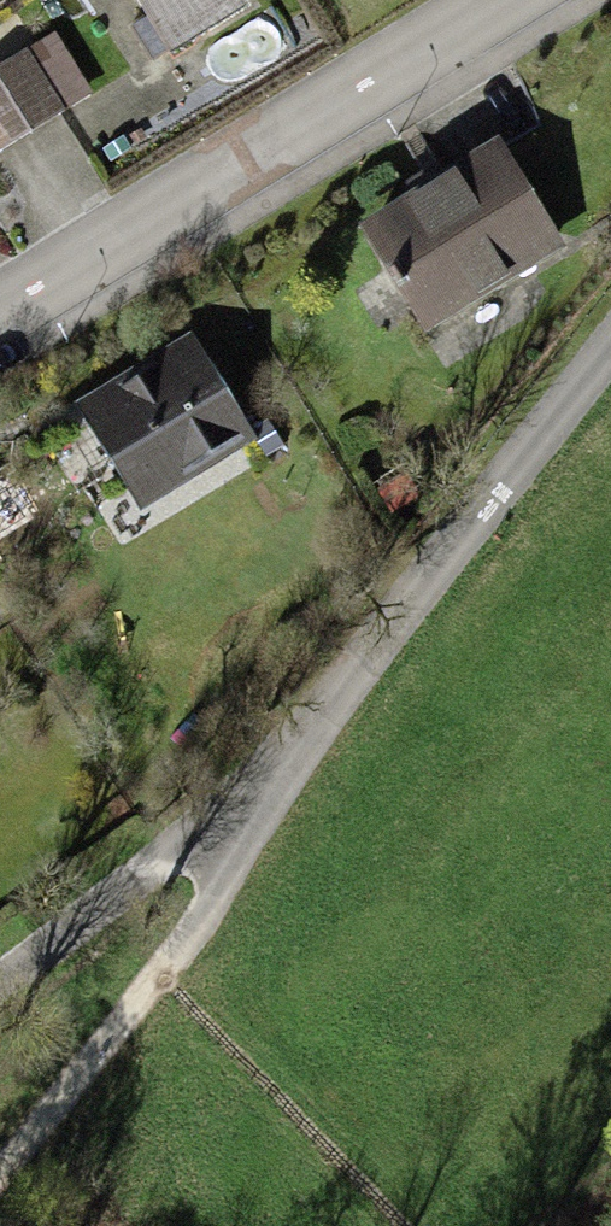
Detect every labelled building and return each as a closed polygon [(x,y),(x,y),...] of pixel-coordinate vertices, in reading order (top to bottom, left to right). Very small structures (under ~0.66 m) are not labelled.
[(168,61),(234,17),(222,0),(127,0),(168,61)] [(0,73),(0,149),(46,118),(12,66),(0,73)] [(491,159),(361,239),(423,338),(552,259),(491,159)] [(176,352),(72,415),(131,514),(236,451),(176,352)]
